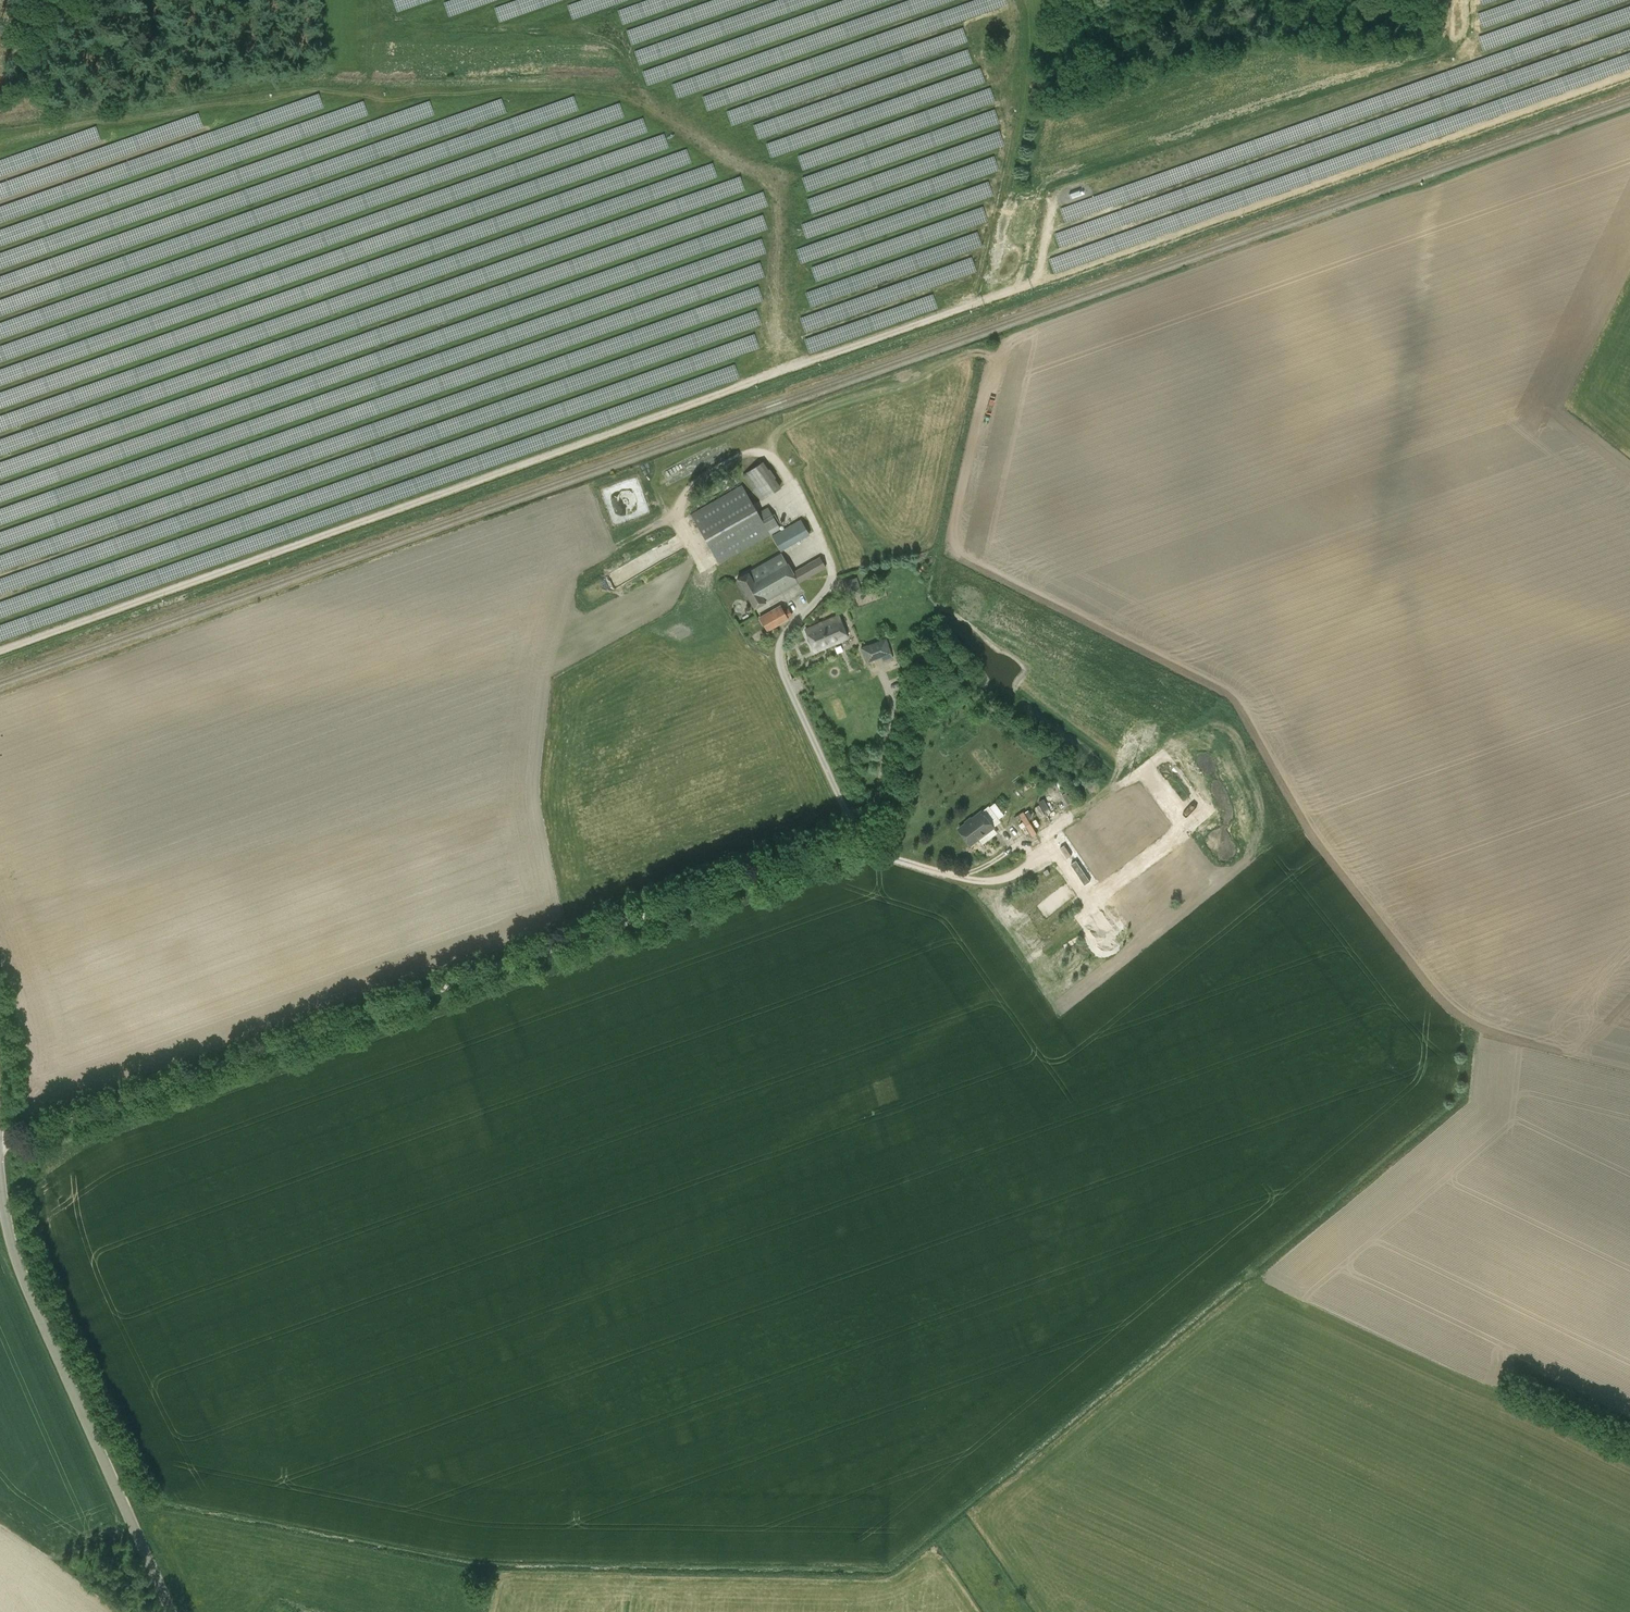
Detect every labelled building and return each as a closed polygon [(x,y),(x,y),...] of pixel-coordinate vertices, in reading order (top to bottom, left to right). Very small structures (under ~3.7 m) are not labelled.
[(743,474),(761,500),(780,486),(774,477),(776,476),(769,468),(768,468),(762,460),(743,474)] [(767,506),(758,512),(742,484),(691,514),(719,563),(780,529),(767,506)] [(809,533),(807,528),(809,527),(805,520),(796,525),(794,522),(771,535),(779,549),(802,536),(809,533)] [(820,556),(792,572),(781,554),(737,578),(754,608),(798,583),(799,583),(826,568),(820,556)] [(862,594),(857,577),(843,581),(849,598),(862,594)] [(781,606),(760,619),(766,630),(787,618),(781,606)] [(815,652),(848,638),(838,615),(805,629),(815,652)] [(886,637),(860,647),(866,663),(881,657),(882,662),(892,658),(890,653),(892,653),(886,637)] [(920,710),(934,706),(931,696),(917,700),(920,710)] [(1061,839),(1096,885),(1175,826),(1140,779),(1061,839)] [(1033,806),(1038,816),(1044,814),(1042,809),(1043,809),(1040,802),(1033,806)] [(1054,805),(1043,811),(1046,817),(1057,810),(1054,805)] [(982,810),(959,828),(971,844),(995,826),(982,810)] [(1199,811),(1183,829),(1189,834),(1204,816),(1199,811)] [(1029,820),(1035,831),(1040,829),(1034,817),(1029,820)] [(1072,897),(1064,887),(1041,905),(1048,915),(1072,897)]
